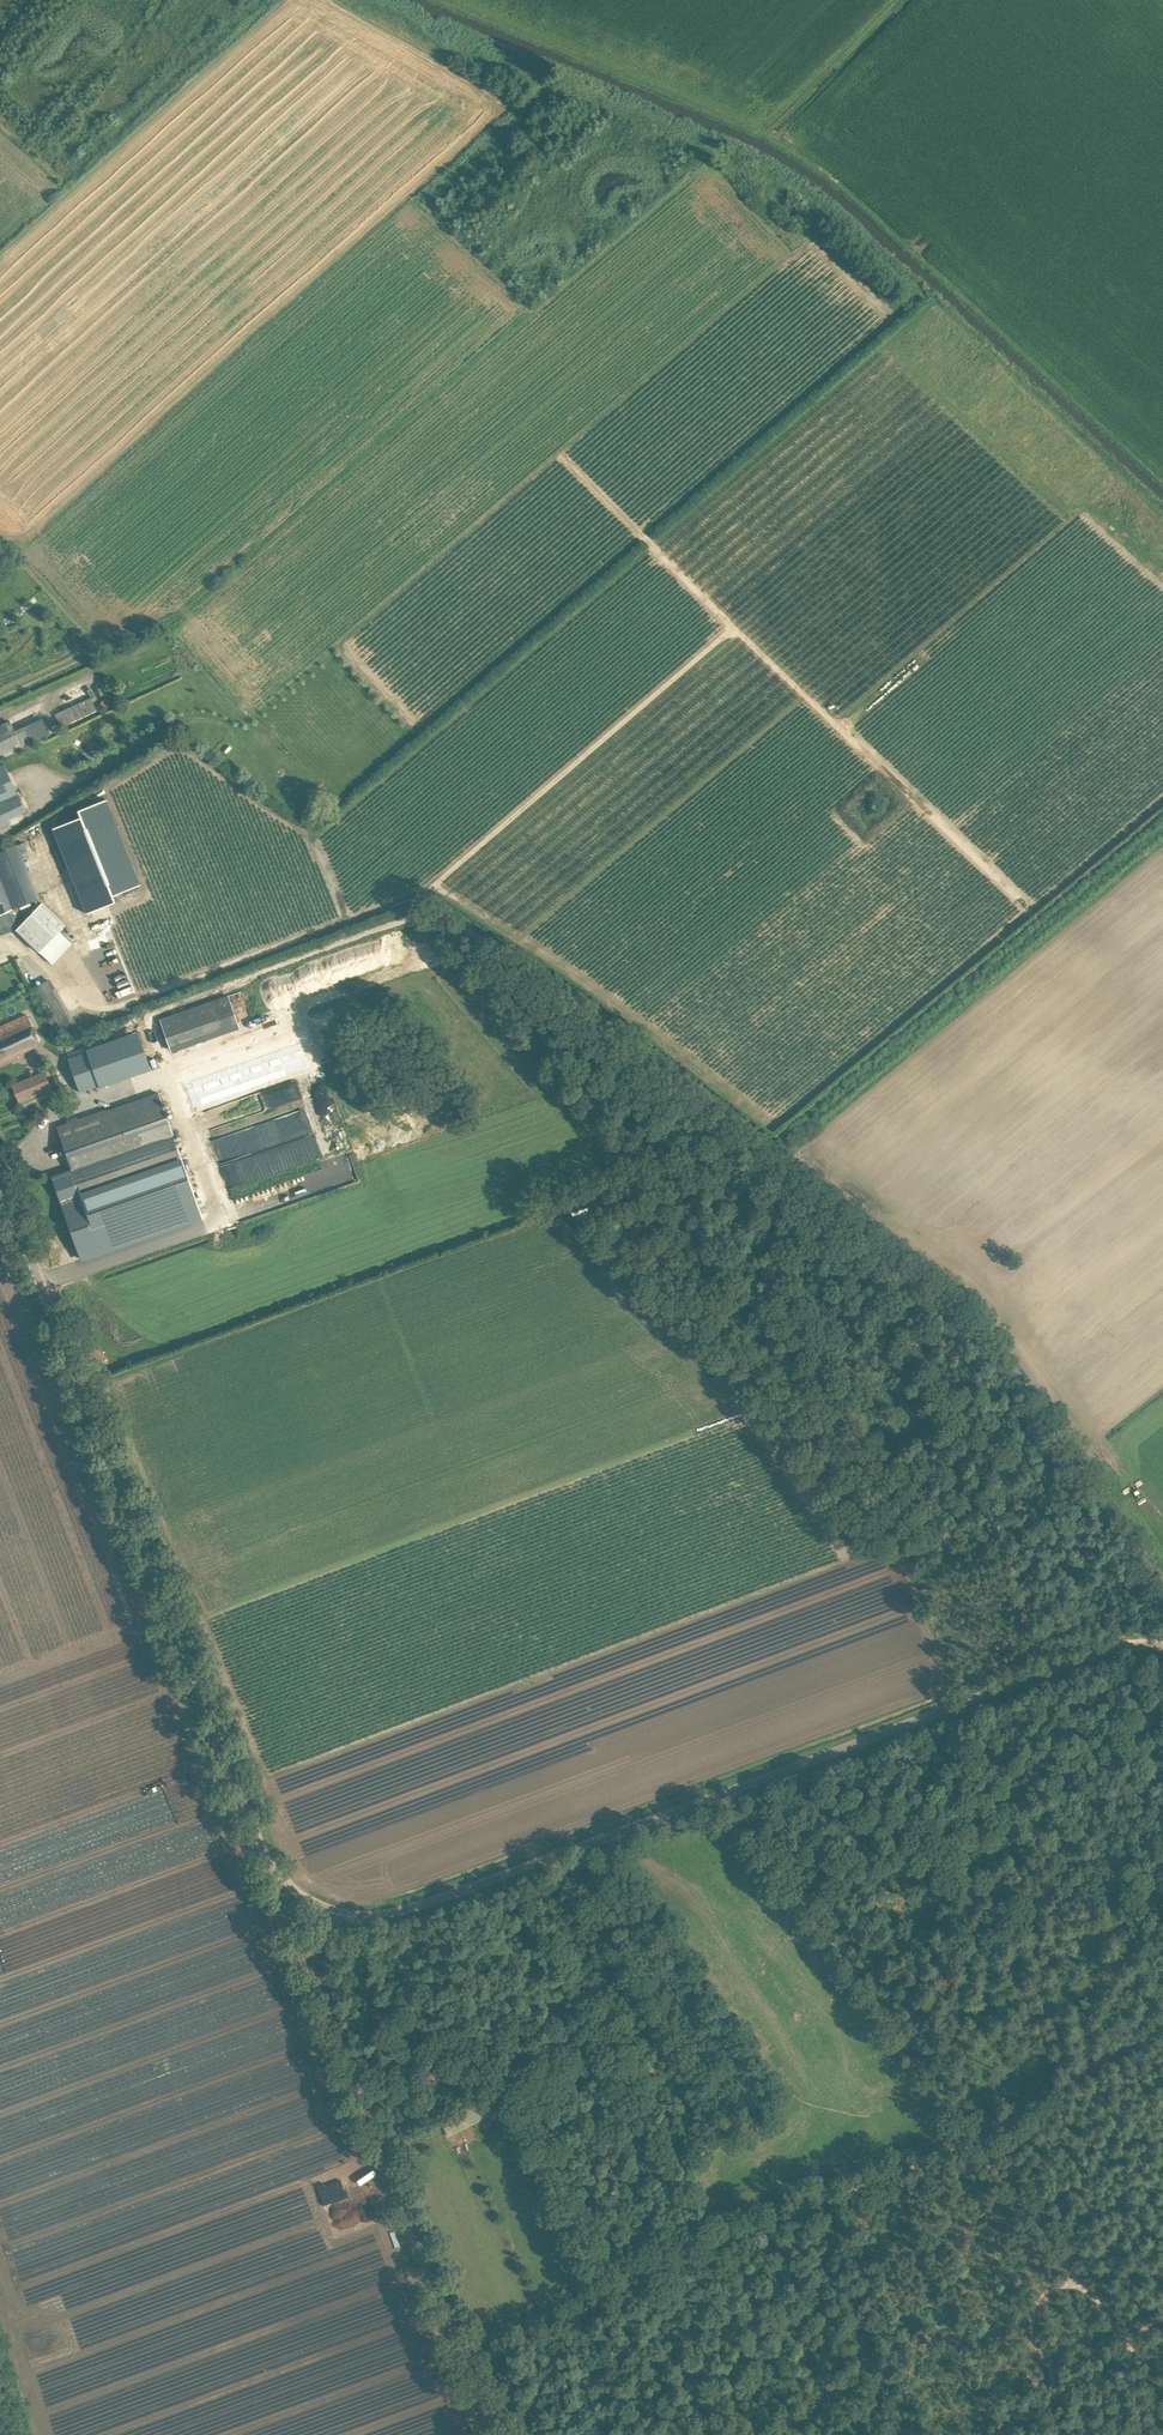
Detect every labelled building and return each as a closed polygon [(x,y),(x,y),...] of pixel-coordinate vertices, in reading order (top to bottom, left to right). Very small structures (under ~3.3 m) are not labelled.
[(72,722),(97,710),(92,697),(66,709),(72,722)] [(100,707),(107,709),(110,700),(104,697),(100,707)] [(20,749),(9,721),(0,726),(0,759),(20,749)] [(9,822),(8,820),(2,807),(20,799),(18,796),(19,796),(5,766),(0,768),(0,826),(9,822)] [(110,897),(141,884),(108,799),(75,813),(77,818),(53,828),(87,914),(112,903),(110,897)] [(1,925),(13,920),(16,930),(40,952),(66,924),(37,899),(41,897),(18,844),(0,852),(0,922),(1,925)] [(94,979),(124,966),(121,959),(91,973),(94,979)] [(238,1023),(232,1007),(228,995),(160,1019),(164,1031),(169,1047),(238,1023)] [(27,1015),(27,1013),(0,1026),(0,1062),(39,1044),(32,1028),(33,1028),(27,1015)] [(86,1054),(67,1060),(79,1095),(98,1088),(99,1090),(150,1073),(137,1033),(85,1051),(86,1054)] [(45,1070),(12,1084),(19,1103),(52,1089),(45,1070)] [(296,1082),(235,1099),(239,1116),(301,1098),(296,1082)] [(73,1171),(53,1178),(81,1259),(202,1217),(177,1142),(160,1094),(107,1113),(106,1110),(69,1122),(58,1126),(73,1171)] [(332,1097),(321,1100),(327,1122),(338,1119),(332,1097)] [(291,1140),(311,1132),(302,1108),(282,1116),(291,1140)]
